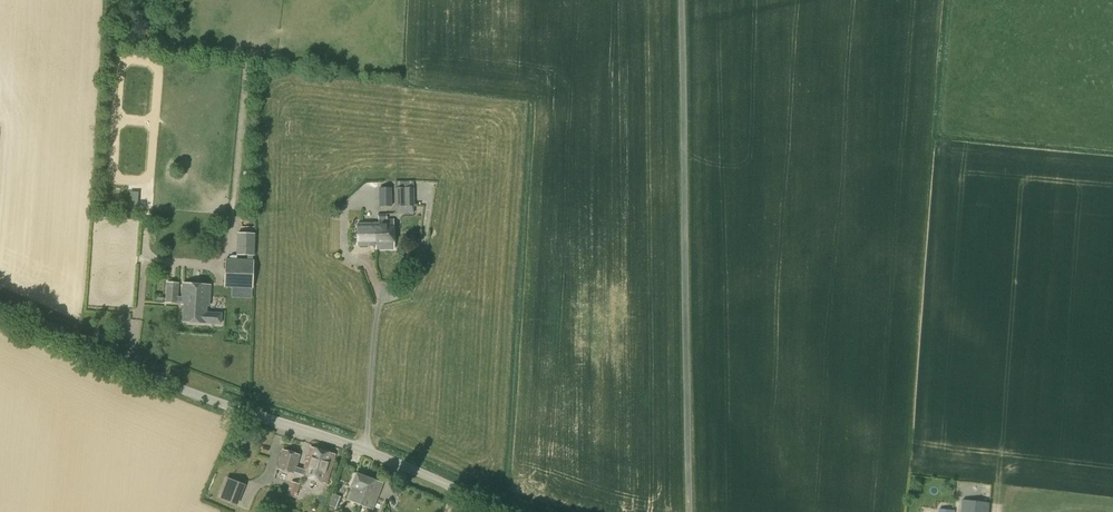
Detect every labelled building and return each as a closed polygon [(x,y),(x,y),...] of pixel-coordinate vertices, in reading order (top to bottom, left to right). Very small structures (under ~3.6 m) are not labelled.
[(396,214),(414,214),(414,187),(395,188),(396,214)] [(379,206),(392,206),(392,188),(379,188),(379,206)] [(357,233),(356,235),(357,236),(357,246),(359,246),(360,247),(363,247),(364,245),(369,245),(376,245),(376,249),(377,249),(394,249),(393,220),(387,220),(387,214),(378,214),(379,220),(379,224),(357,224),(357,233)] [(254,256),(255,234),(238,233),(237,255),(248,255),(248,260),(225,259),(224,287),(253,289),(254,260),(252,260),(252,256),(254,256)] [(182,297),(178,296),(179,283),(167,282),(165,302),(178,303),(178,302),(182,302),(182,306),(184,306),(183,322),(206,323),(221,324),(221,314),(207,313),(207,306),(210,306),(211,286),(183,284),(182,297)] [(326,483),(334,455),(310,448),(303,469),(297,468),(300,455),(282,449),(277,469),(294,474),(295,473),(302,475),(302,476),(326,483)] [(373,509),(383,483),(357,473),(352,486),(354,487),(349,499),(373,509)] [(224,477),(217,499),(250,510),(255,498),(241,493),(245,484),(224,477)] [(296,498),(300,484),(291,482),(287,495),(296,498)] [(990,503),(963,499),(961,511),(989,511),(990,503)]
